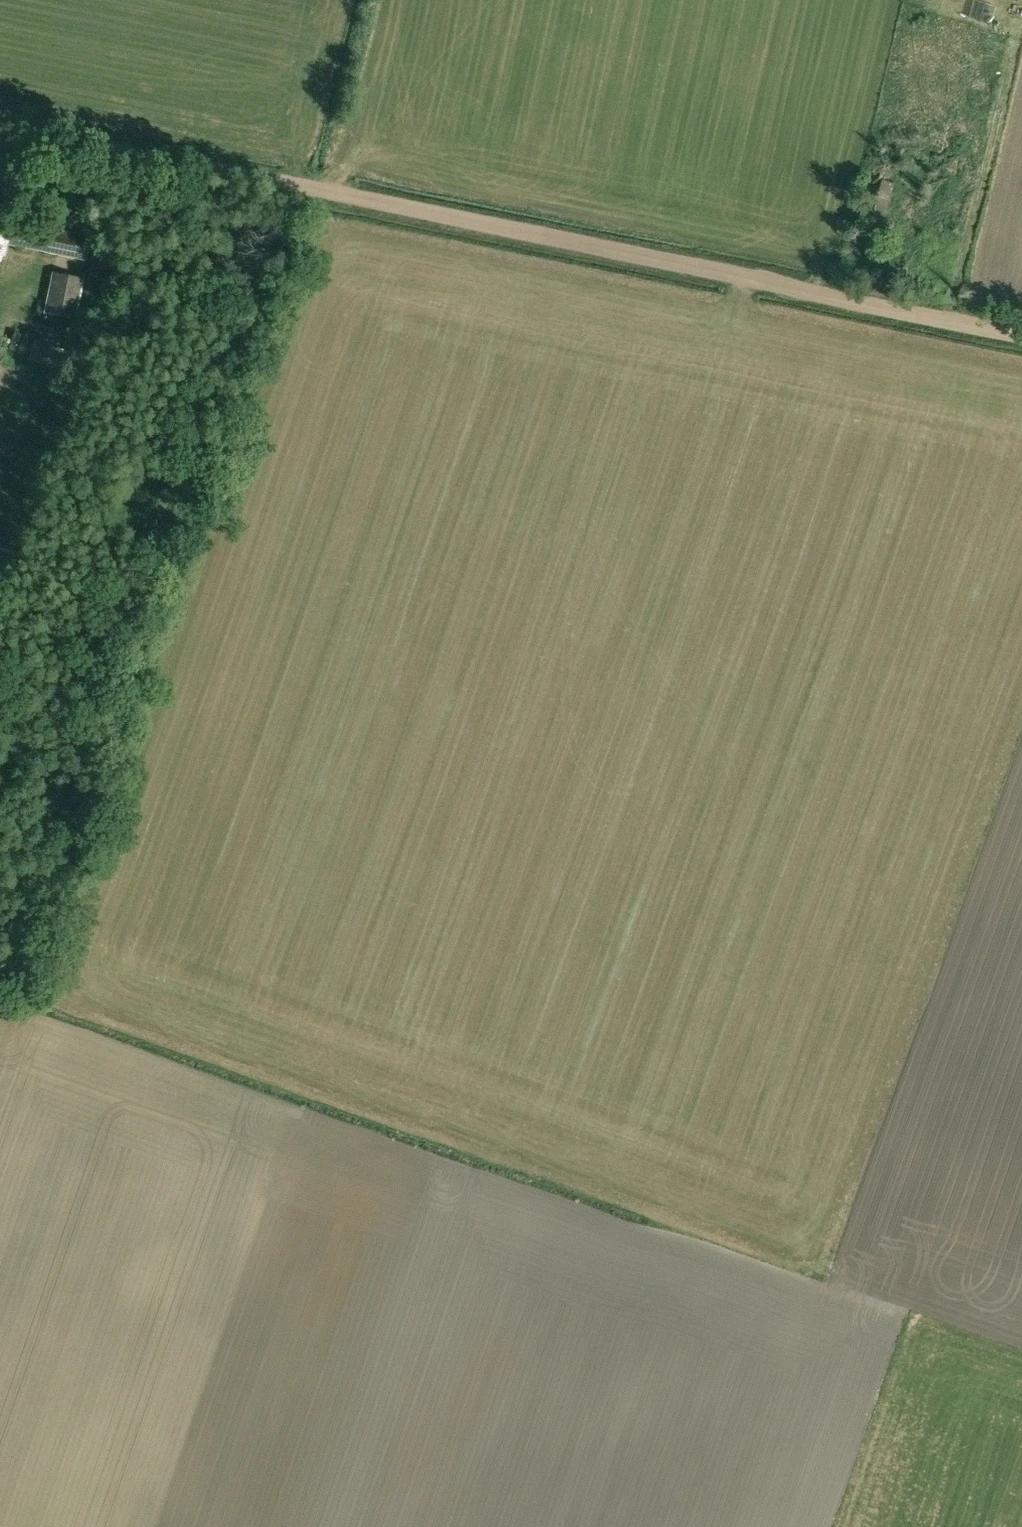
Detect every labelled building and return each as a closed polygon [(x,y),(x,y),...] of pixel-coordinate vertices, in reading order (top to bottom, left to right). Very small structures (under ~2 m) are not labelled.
[(881,178),(872,221),(886,224),(895,181),(881,178)] [(5,243),(10,221),(0,219),(0,243),(5,243)] [(92,236),(10,221),(5,243),(87,260),(92,236)] [(75,319),(84,277),(52,271),(43,313),(75,319)]
